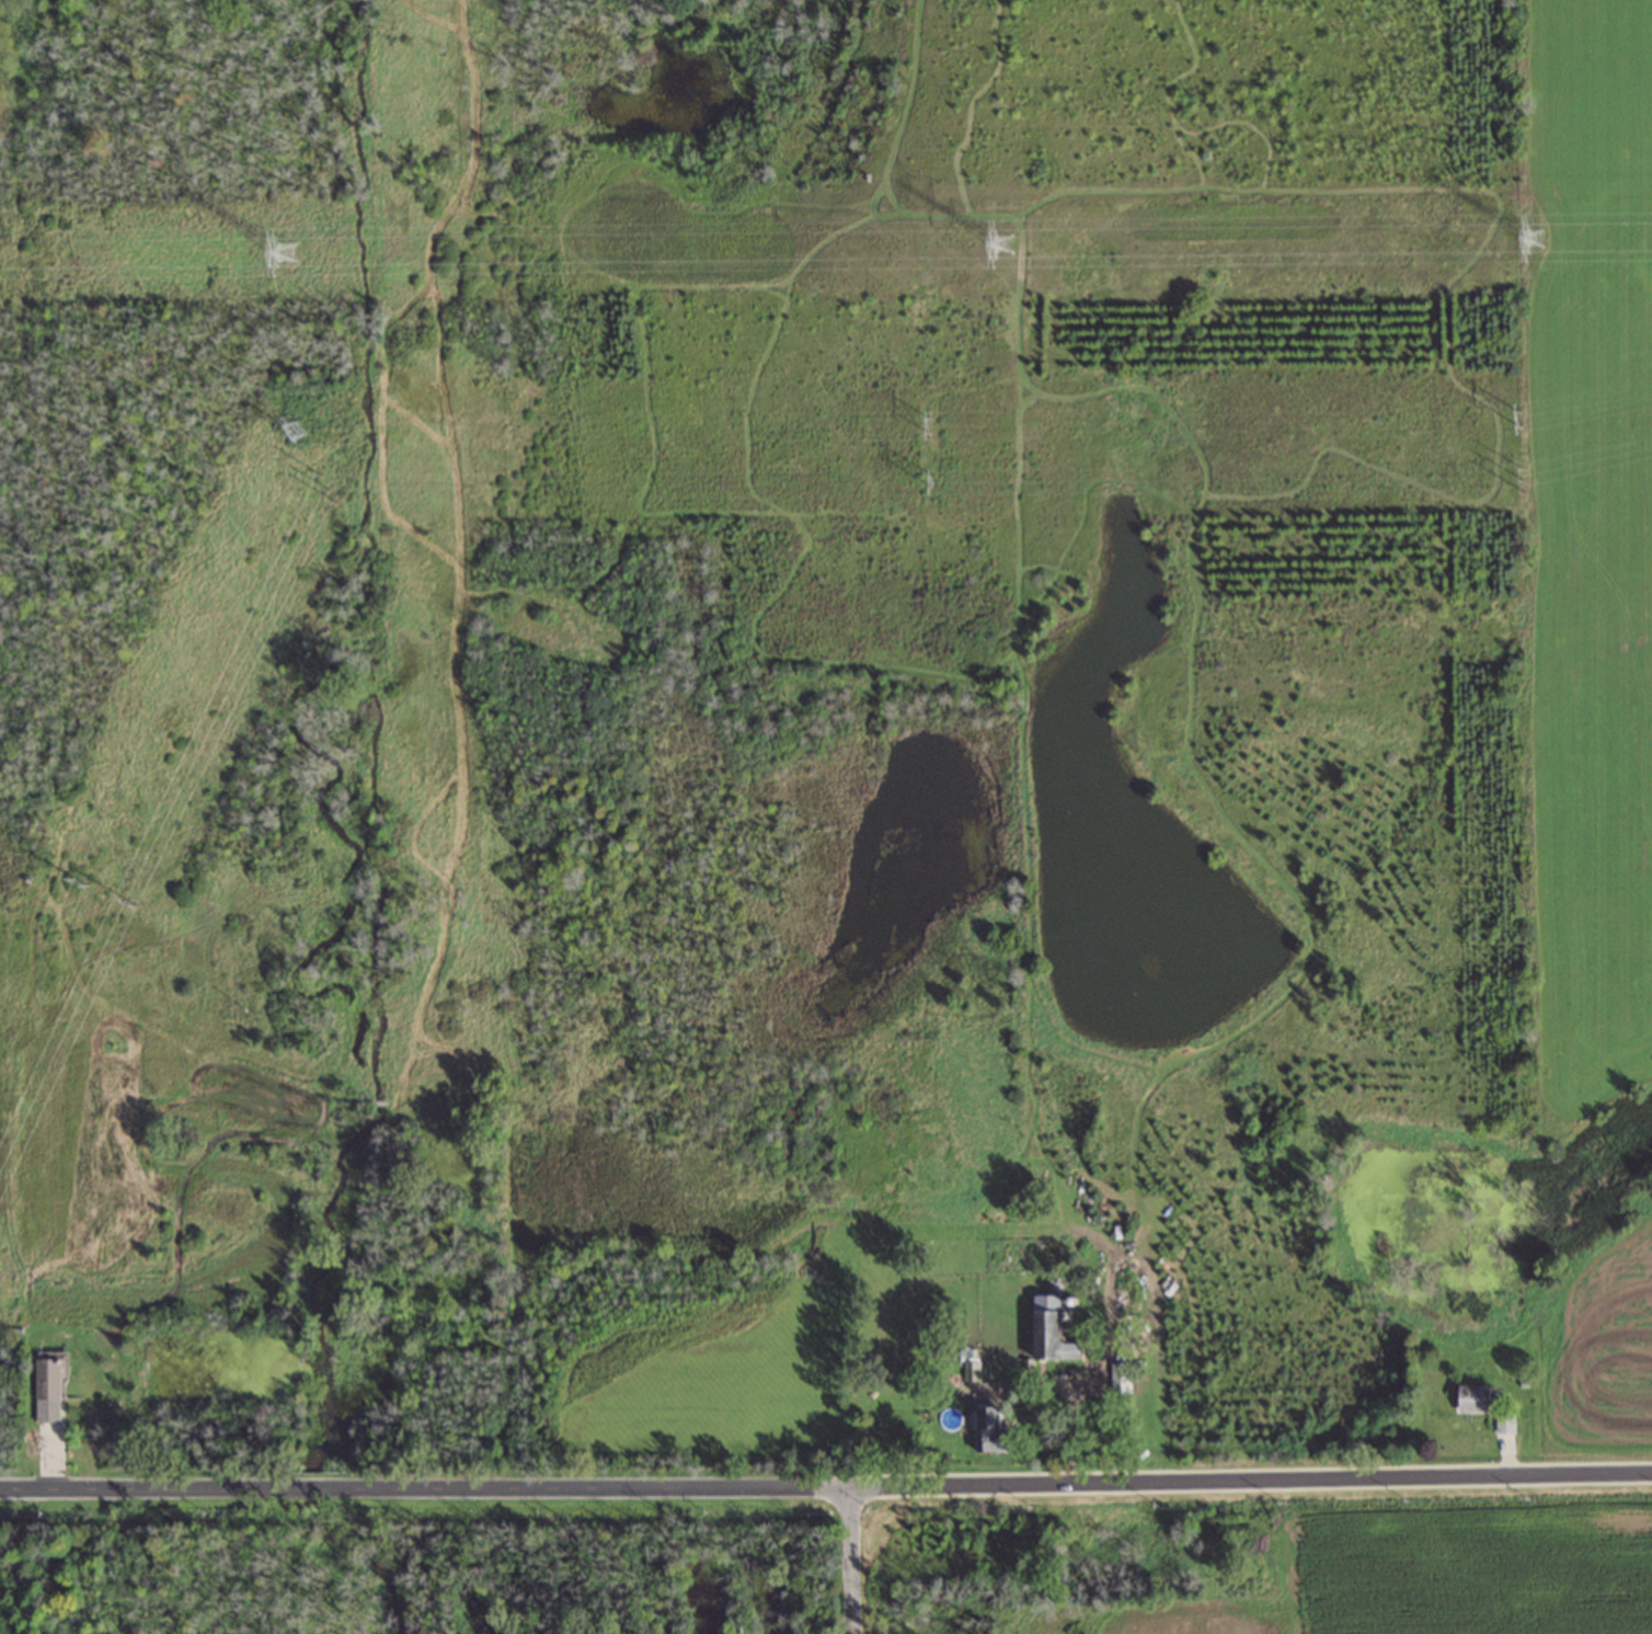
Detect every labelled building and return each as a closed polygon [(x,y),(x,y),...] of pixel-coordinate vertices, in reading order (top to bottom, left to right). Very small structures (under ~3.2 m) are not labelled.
[(1032,1298),(1031,1362),(1081,1362),(1082,1346),(1058,1346),(1058,1298),(1032,1298)] [(65,1425),(65,1358),(40,1358),(40,1425),(65,1425)] [(964,1382),(980,1382),(980,1364),(964,1364),(964,1382)] [(1111,1398),(1131,1398),(1131,1365),(1111,1365),(1111,1398)] [(1489,1388),(1457,1388),(1457,1414),(1489,1414),(1489,1388)] [(1003,1453),(1003,1409),(972,1409),(973,1454),(1003,1453)] [(1514,1418),(1496,1418),(1496,1436),(1514,1436),(1514,1418)]
